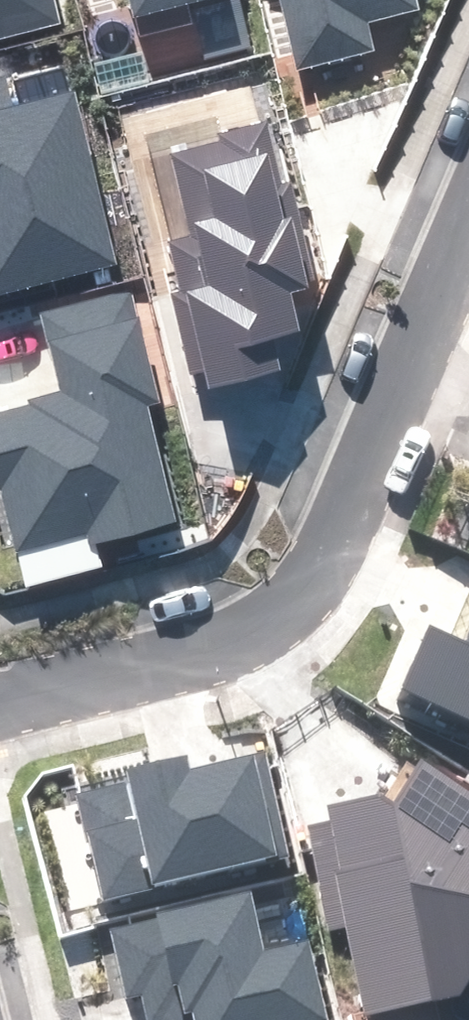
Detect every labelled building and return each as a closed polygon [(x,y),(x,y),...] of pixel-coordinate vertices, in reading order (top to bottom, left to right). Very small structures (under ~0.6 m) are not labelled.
[(60,22),(54,0),(0,0),(0,37),(60,22)] [(135,14),(197,0),(132,0),(135,14)] [(297,71),(375,52),(368,22),(420,9),(418,0),(280,0),(297,71)] [(75,90),(10,106),(3,77),(0,78),(0,296),(121,265),(75,90)] [(282,183),(266,122),(220,134),(221,140),(168,153),(189,234),(167,240),(181,292),(172,294),(192,372),(205,369),(210,387),(280,370),(272,338),(301,331),(291,292),(309,288),(308,282),(316,280),(291,181),(282,183)] [(176,522),(147,407),(161,404),(132,290),(41,313),(60,390),(27,398),(29,405),(0,412),(0,489),(1,489),(17,551),(89,533),(91,544),(176,522)] [(465,638),(429,622),(399,688),(468,720),(468,630),(465,638)] [(103,900),(291,858),(266,751),(190,768),(187,756),(128,770),(130,780),(75,793),(86,842),(90,842),(103,900)] [(421,759),(393,802),(383,796),(329,806),(330,820),(307,826),(329,931),(346,927),(365,1015),(460,995),(468,981),(468,791),(421,759)] [(252,890),(155,913),(157,919),(111,930),(127,997),(142,994),(148,1019),(332,1019),(311,935),(265,946),(252,890)]
